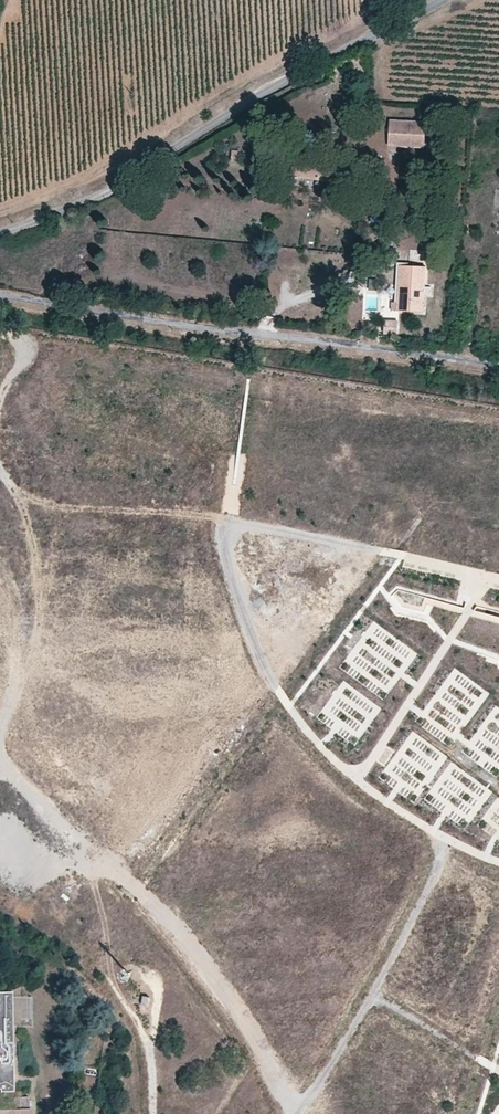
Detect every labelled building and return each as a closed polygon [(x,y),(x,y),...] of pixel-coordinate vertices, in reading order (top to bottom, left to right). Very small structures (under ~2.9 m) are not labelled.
[(427,122),(393,120),(391,144),(425,146),(427,122)] [(427,266),(402,265),(400,309),(425,310),(426,293),(432,293),(432,286),(426,285),(427,266)] [(480,822),(498,837),(498,799),(480,822)] [(1,1088),(1,1091),(14,1091),(11,991),(0,992),(0,1088),(1,1088)]
